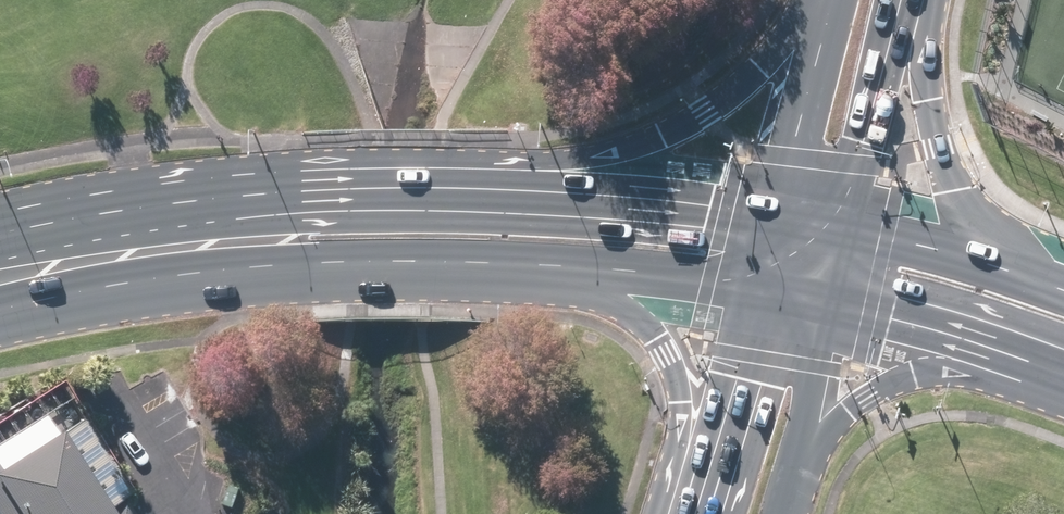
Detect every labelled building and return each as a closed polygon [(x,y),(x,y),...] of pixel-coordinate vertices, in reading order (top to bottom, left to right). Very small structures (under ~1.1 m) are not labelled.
[(63,435),(0,474),(0,513),(112,513),(63,435)]
